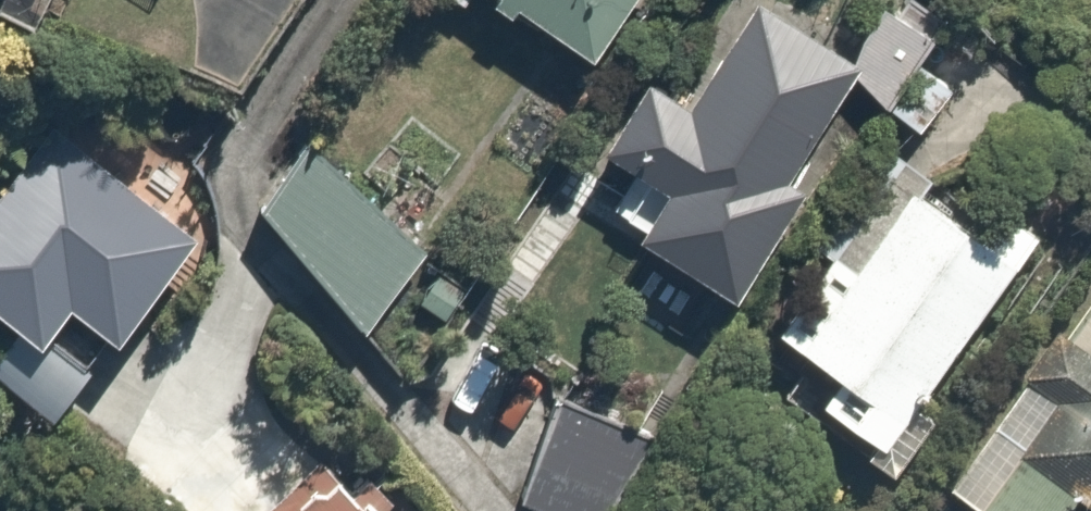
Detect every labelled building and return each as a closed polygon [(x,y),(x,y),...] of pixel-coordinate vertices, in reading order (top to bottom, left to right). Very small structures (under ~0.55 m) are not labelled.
[(574,43),(607,0),(516,0),(574,43)] [(746,0),(733,0),(676,92),(632,64),(585,140),(644,176),(615,223),(730,295),(796,189),(771,173),(838,67),(881,94),(920,32),(868,0),(859,0),(827,51),(746,0)] [(48,133),(0,190),(0,322),(26,344),(53,311),(92,344),(177,241),(48,133)] [(290,144),(246,205),(349,324),(414,233),(290,144)] [(967,235),(897,187),(842,271),(818,255),(766,334),(824,372),(795,417),(891,480),(1043,248),(984,209),(967,235)] [(1080,339),(1053,321),(942,482),(972,502),(965,510),(1048,510),(1062,490),(1090,510),(1090,324),(1080,339)] [(540,400),(508,505),(528,510),(599,510),(625,427),(540,400)] [(240,510),(367,510),(305,447),(240,510)]
